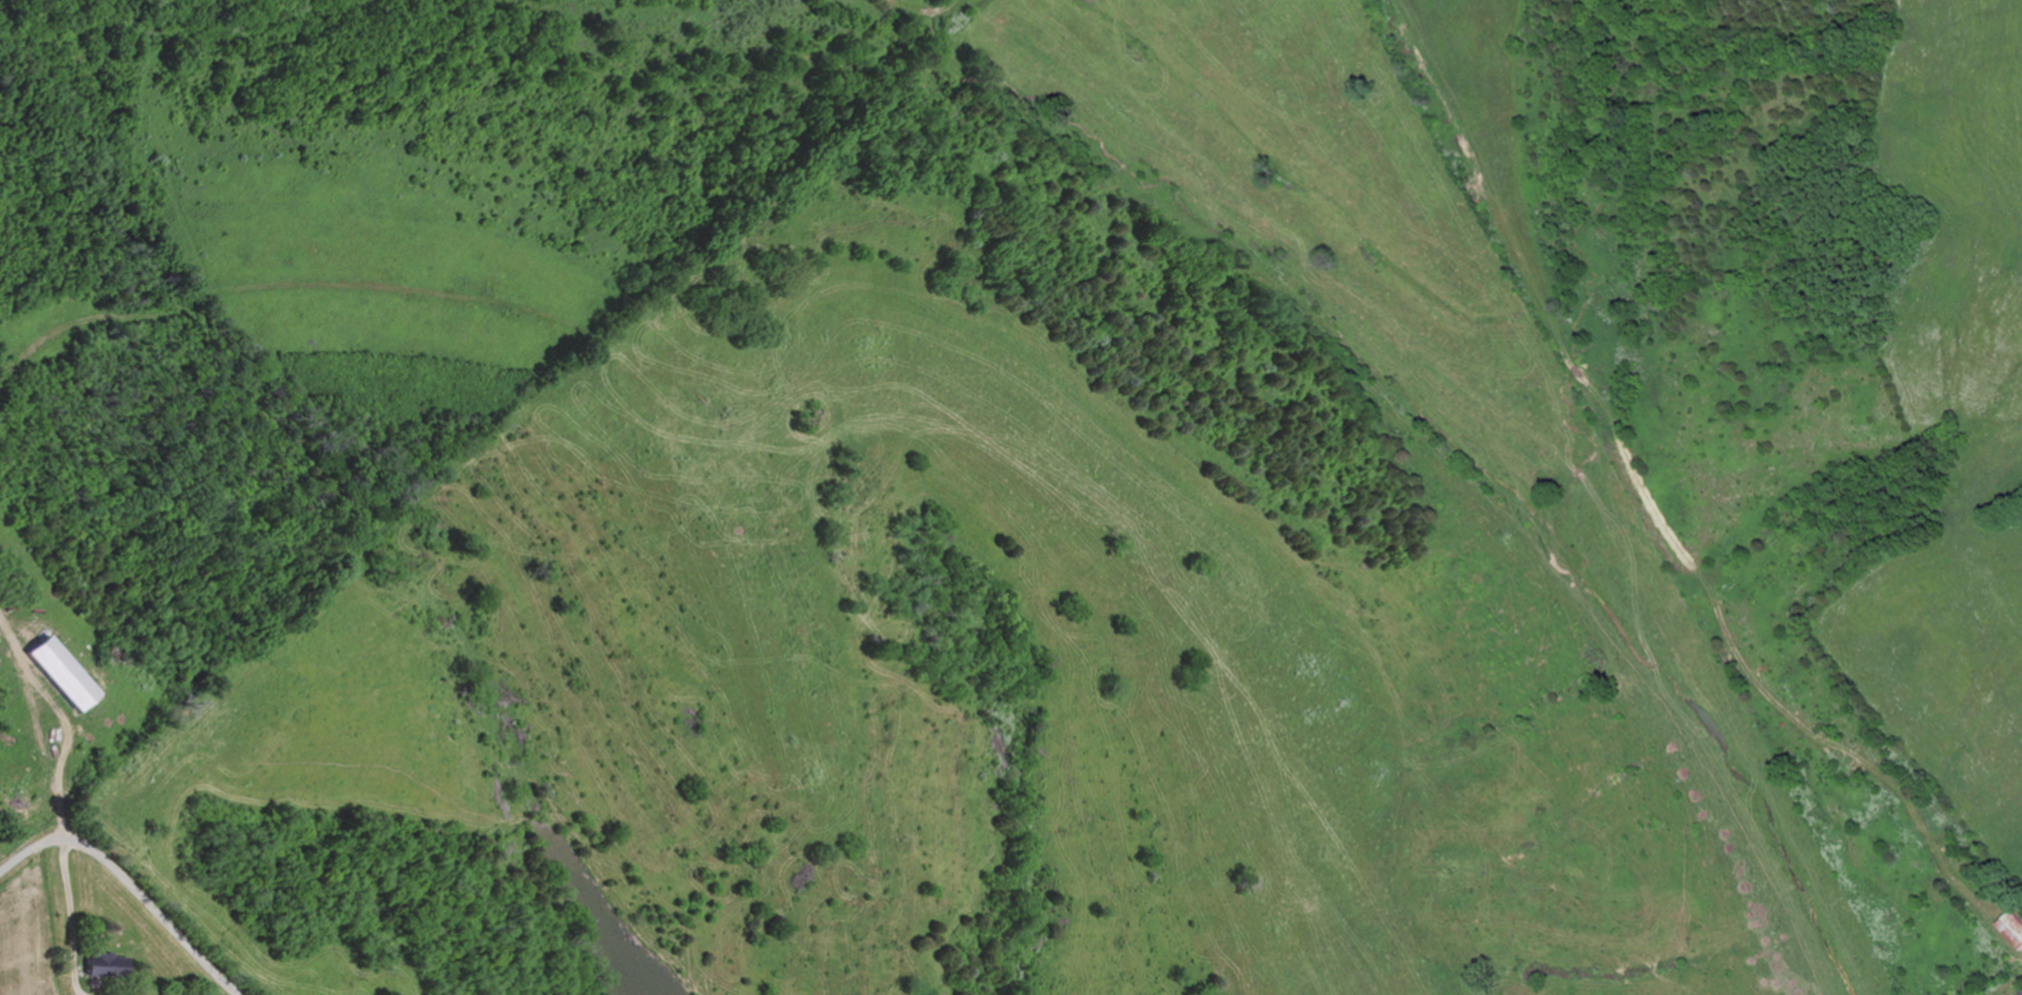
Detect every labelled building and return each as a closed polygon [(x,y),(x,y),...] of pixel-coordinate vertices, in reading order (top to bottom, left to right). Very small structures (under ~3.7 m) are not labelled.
[(16,654),(69,715),(102,687),(83,666),(75,673),(40,633),(16,654)] [(2010,910),(1995,925),(2021,951),(2021,922),(2010,910)] [(122,954),(83,954),(83,978),(122,978),(122,954)]
